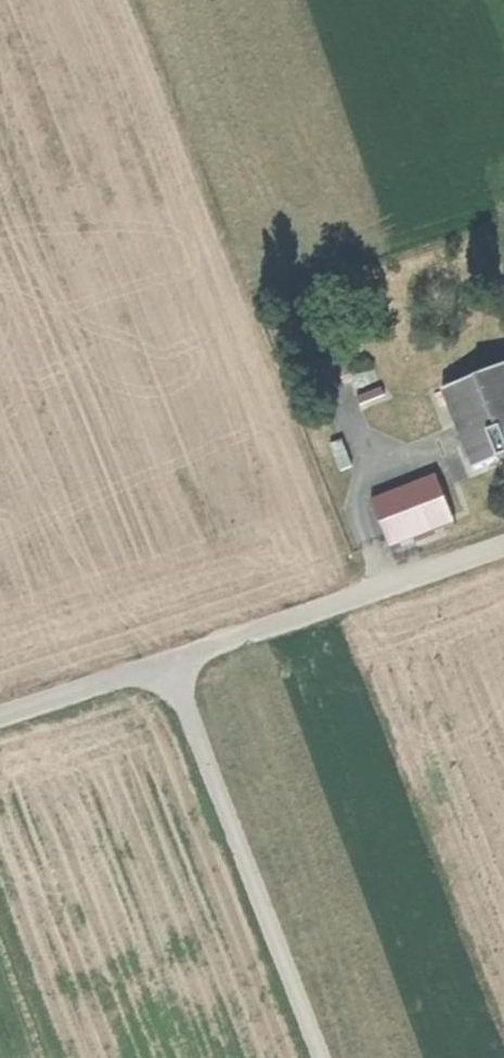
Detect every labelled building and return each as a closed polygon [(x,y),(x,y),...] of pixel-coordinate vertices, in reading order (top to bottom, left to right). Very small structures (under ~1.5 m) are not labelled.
[(436,392),(472,479),(503,466),(503,364),(436,392)] [(433,473),(373,497),(396,552),(455,528),(433,473)]
